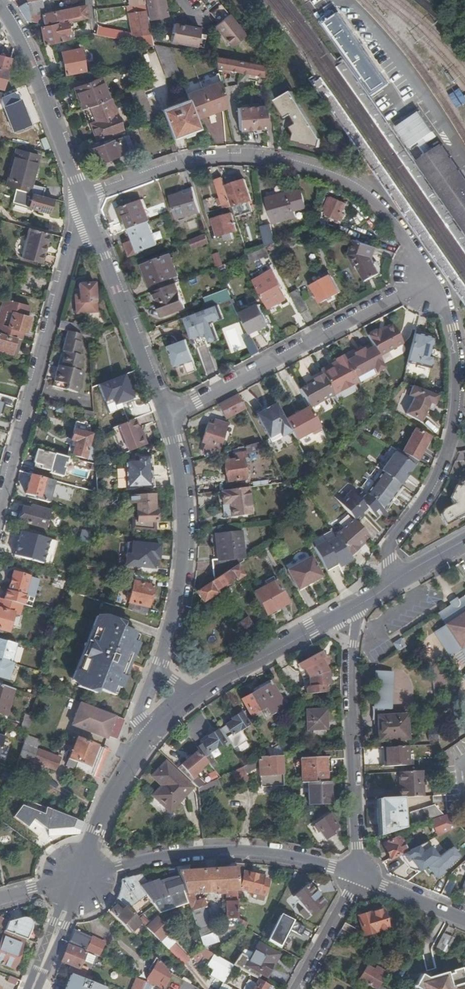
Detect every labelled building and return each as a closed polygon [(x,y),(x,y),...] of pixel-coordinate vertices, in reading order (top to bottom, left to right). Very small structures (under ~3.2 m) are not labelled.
[(25,21),(29,22),(25,3),(38,0),(12,0),(25,21)] [(86,17),(85,5),(42,14),(40,0),(38,0),(25,3),(29,22),(42,24),(47,23),(62,20),(63,23),(66,23),(69,22),(69,21),(86,17)] [(145,4),(146,10),(153,9),(155,19),(167,16),(164,0),(159,0),(155,1),(155,0),(144,0),(145,4)] [(207,9),(217,1),(216,0),(200,0),(207,9)] [(308,6),(312,13),(324,5),(320,0),(317,0),(308,6)] [(128,6),(126,6),(132,34),(134,41),(135,41),(153,44),(148,20),(146,10),(145,4),(128,6)] [(245,36),(220,5),(210,13),(218,23),(221,21),(223,23),(216,29),(231,47),(245,36)] [(148,20),(155,19),(153,9),(146,10),(148,20)] [(322,27),(372,98),(387,88),(338,16),(322,27)] [(44,45),(72,38),(70,31),(68,32),(66,23),(63,23),(62,20),(47,23),(48,26),(40,27),(44,45)] [(170,41),(203,47),(205,33),(199,32),(198,36),(195,35),(196,27),(173,23),(170,41)] [(96,34),(112,36),(113,30),(113,28),(95,24),(96,34)] [(128,40),(134,41),(132,34),(113,30),(112,36),(128,40)] [(169,47),(154,45),(166,77),(178,73),(169,47)] [(80,48),(61,53),(65,74),(84,70),(80,48)] [(9,69),(9,67),(11,58),(4,56),(2,55),(0,55),(0,67),(9,69)] [(214,56),(217,68),(258,76),(257,84),(259,85),(259,90),(263,90),(261,65),(239,61),(214,56)] [(4,89),(4,87),(6,79),(8,71),(9,69),(0,67),(0,88),(4,89)] [(74,88),(82,109),(85,108),(109,99),(101,77),(74,88)] [(314,80),(317,89),(325,87),(322,78),(314,80)] [(196,118),(209,113),(207,110),(212,108),(213,111),(226,106),(220,81),(186,94),(189,99),(196,118)] [(136,109),(142,125),(163,117),(172,138),(199,127),(196,118),(189,99),(152,114),(141,86),(129,91),(136,109)] [(319,146),(321,137),(307,116),(294,94),(291,88),(274,98),(282,111),(289,113),(291,112),(292,114),(295,119),(296,121),(290,125),(294,132),(293,140),(302,142),(303,143),(309,145),(311,144),(319,146)] [(457,108),(464,103),(464,95),(460,88),(449,96),(457,108)] [(1,97),(1,99),(14,131),(30,125),(20,99),(17,100),(14,93),(1,97)] [(109,99),(85,108),(96,139),(123,129),(111,98),(109,99)] [(391,126),(413,157),(443,137),(421,106),(391,126)] [(142,125),(136,109),(134,110),(140,126),(142,125)] [(259,136),(266,135),(265,120),(255,120),(255,124),(257,124),(259,136)] [(97,142),(89,146),(96,164),(132,150),(126,135),(112,141),(98,146),(97,142)] [(111,137),(97,142),(98,146),(112,141),(111,137)] [(442,147),(418,164),(464,232),(464,180),(442,147)] [(16,188),(43,196),(45,187),(31,184),(38,157),(39,157),(39,155),(18,149),(17,151),(18,151),(8,183),(9,183),(8,186),(16,188)] [(233,176),(223,180),(226,186),(235,183),(233,176)] [(223,180),(223,178),(214,181),(214,182),(215,182),(218,189),(218,190),(219,191),(220,197),(220,198),(221,198),(223,204),(226,203),(228,208),(232,206),(226,186),(223,180)] [(232,206),(242,204),(251,200),(245,180),(235,183),(226,186),(232,206)] [(200,211),(193,187),(182,190),(183,193),(171,197),(177,218),(200,211)] [(16,188),(13,203),(50,213),(54,198),(43,196),(16,188)] [(289,192),(267,198),(274,223),(296,217),(296,215),(307,212),(301,190),(289,194),(289,192)] [(346,204),(332,198),(328,206),(325,214),(339,220),(346,204)] [(147,221),(148,221),(141,200),(118,209),(122,220),(125,218),(129,228),(147,221)] [(240,229),(238,223),(235,224),(232,214),(213,219),(218,236),(223,234),(225,240),(234,238),(232,232),(240,229)] [(314,225),(313,227),(321,229),(325,219),(317,216),(314,225)] [(125,230),(124,230),(128,243),(125,244),(130,256),(139,253),(138,252),(156,245),(147,221),(129,228),(125,230)] [(262,232),(266,247),(274,243),(275,243),(271,224),(261,227),(262,232)] [(51,233),(30,228),(22,257),(43,263),(51,233)] [(206,235),(192,240),(194,248),(209,242),(206,235)] [(350,252),(357,264),(366,281),(380,273),(371,257),(376,247),(355,241),(350,252)] [(251,253),(248,254),(251,262),(269,254),(265,247),(251,253)] [(239,251),(241,257),(248,254),(246,248),(239,251)] [(220,252),(213,254),(216,267),(223,266),(220,252)] [(354,265),(357,264),(350,252),(349,255),(354,265)] [(150,285),(153,292),(176,283),(179,282),(176,275),(177,274),(170,255),(142,265),(150,285)] [(260,288),(258,289),(264,301),(268,309),(286,300),(279,287),(281,286),(273,271),(256,281),(260,288)] [(340,292),(331,275),(312,285),(321,302),(340,292)] [(176,283),(153,292),(162,316),(185,308),(176,283)] [(77,289),(77,293),(80,293),(80,296),(77,296),(76,296),(77,314),(97,312),(95,284),(79,284),(80,289),(77,289)] [(298,289),(290,294),(301,313),(308,309),(298,289)] [(203,303),(206,309),(209,308),(208,307),(230,298),(227,290),(205,299),(207,302),(203,303)] [(206,309),(184,318),(188,330),(194,328),(199,332),(207,329),(208,323),(225,316),(222,309),(236,304),(233,298),(209,308),(206,309)] [(0,333),(22,339),(24,330),(26,331),(30,316),(27,316),(29,306),(4,299),(0,312),(0,333)] [(241,313),(247,327),(251,333),(262,328),(269,324),(258,304),(241,313)] [(90,329),(61,320),(59,328),(68,331),(81,335),(90,337),(95,336),(93,328),(90,329)] [(378,356),(403,344),(393,325),(385,329),(379,333),(378,330),(367,336),(373,346),(378,356)] [(251,333),(247,327),(243,329),(247,338),(245,339),(253,356),(261,353),(253,337),(251,333)] [(264,331),(262,328),(251,333),(253,337),(264,331)] [(67,384),(65,390),(78,393),(84,373),(79,371),(83,357),(78,356),(82,343),(79,342),(81,335),(68,331),(54,381),(67,384)] [(0,333),(0,350),(12,354),(14,348),(19,349),(22,339),(0,333)] [(433,338),(413,333),(406,362),(430,368),(433,358),(428,357),(433,338)] [(198,370),(186,338),(167,346),(175,368),(185,364),(189,374),(198,370)] [(378,356),(373,346),(365,351),(363,348),(354,353),(355,356),(347,361),(356,378),(373,368),(376,373),(384,367),(378,356)] [(334,395),(358,382),(356,378),(347,361),(343,355),(335,360),(336,362),(337,364),(322,372),(323,374),(334,395)] [(322,372),(337,364),(336,362),(320,370),(322,372)] [(307,385),(300,389),(309,407),(310,407),(334,395),(323,374),(312,380),(314,382),(307,385)] [(67,384),(54,381),(53,386),(65,390),(67,384)] [(437,395),(411,385),(408,395),(413,397),(411,401),(405,413),(419,421),(427,408),(428,402),(434,404),(437,395)] [(233,396),(218,404),(226,418),(245,408),(244,405),(237,394),(233,396)] [(263,395),(244,405),(245,408),(254,424),(263,419),(261,415),(271,409),(263,395)] [(94,413),(94,418),(103,418),(103,402),(93,403),(94,413)] [(292,416),(285,420),(296,440),(311,431),(313,434),(322,430),(310,407),(309,407),(302,411),(302,410),(292,416)] [(94,413),(84,410),(84,417),(94,419),(94,418),(94,413)] [(118,426),(129,452),(147,445),(143,435),(141,435),(139,429),(135,420),(118,426)] [(206,458),(217,454),(227,423),(215,420),(213,426),(208,425),(202,442),(206,443),(203,450),(206,458)] [(77,441),(76,446),(73,455),(86,458),(86,457),(90,458),(89,462),(97,464),(96,450),(95,439),(91,438),(92,435),(87,434),(89,425),(77,422),(72,440),(73,440),(77,441)] [(415,427),(402,453),(417,461),(430,436),(415,427)] [(257,442),(244,446),(246,452),(258,448),(257,442)] [(54,455),(37,450),(34,463),(35,463),(35,467),(50,471),(54,455)] [(395,452),(381,471),(382,472),(400,485),(414,466),(395,452)] [(235,459),(224,461),(227,481),(245,478),(244,469),(247,469),(244,453),(234,454),(235,459)] [(151,476),(150,475),(150,467),(150,455),(136,454),(136,459),(125,458),(125,459),(124,486),(124,487),(151,488),(151,476)] [(97,471),(97,465),(97,464),(89,462),(87,462),(80,488),(98,493),(98,488),(97,479),(97,471)] [(382,472),(366,493),(383,509),(401,485),(400,485),(382,472)] [(45,479),(31,475),(26,493),(41,497),(45,479)] [(464,514),(464,478),(459,482),(459,483),(459,484),(457,485),(454,484),(451,491),(453,496),(451,499),(453,504),(445,508),(441,516),(446,525),(464,514)] [(291,487),(294,490),(299,485),(302,482),(299,480),(291,487)] [(252,514),(248,487),(229,490),(229,491),(222,491),(224,504),(231,503),(232,516),(252,514)] [(381,513),(384,510),(383,509),(366,493),(363,490),(357,496),(351,491),(342,499),(339,502),(353,519),(356,522),(363,515),(362,514),(368,509),(376,518),(381,513)] [(342,499),(336,493),(333,496),(339,502),(342,499)] [(155,494),(131,495),(131,501),(137,501),(138,516),(133,516),(134,526),(156,530),(156,521),(157,521),(157,511),(155,511),(155,494)] [(40,512),(23,507),(20,521),(36,525),(40,512)] [(384,510),(381,513),(388,519),(391,516),(384,510)] [(356,522),(353,519),(334,535),(335,536),(349,556),(358,548),(356,546),(358,545),(368,536),(356,522)] [(50,539),(21,531),(15,555),(43,563),(50,539)] [(215,535),(217,555),(218,560),(211,561),(213,581),(238,565),(243,561),(242,557),(243,557),(240,533),(215,535)] [(325,540),(312,547),(325,569),(339,561),(342,565),(352,560),(349,556),(335,536),(325,542),(325,540)] [(107,568),(136,573),(139,543),(118,542),(116,560),(108,560),(107,568)] [(310,557),(286,570),(297,590),(321,577),(310,557)] [(85,564),(81,564),(76,579),(76,580),(82,582),(87,565),(85,564)] [(244,576),(238,565),(213,581),(197,592),(203,602),(217,593),(216,591),(235,578),(236,581),(244,576)] [(24,604),(25,605),(28,595),(25,594),(30,576),(15,572),(10,590),(8,589),(5,599),(24,604)] [(156,577),(136,573),(135,581),(130,602),(131,602),(129,609),(148,615),(155,585),(156,577)] [(267,586),(276,581),(273,577),(265,582),(267,586)] [(82,582),(76,580),(74,585),(73,591),(79,593),(82,582)] [(276,581),(267,586),(253,593),(265,615),(287,603),(276,581)] [(459,601),(460,603),(454,607),(453,605),(439,614),(447,626),(436,633),(451,656),(462,648),(464,653),(464,597),(459,601)] [(0,598),(0,628),(10,631),(12,626),(15,613),(21,614),(24,604),(5,599),(0,598)] [(73,680),(77,682),(101,618),(97,616),(73,680)] [(99,688),(112,693),(115,684),(117,685),(124,667),(113,663),(116,656),(127,660),(133,642),(131,641),(135,633),(121,628),(123,623),(105,616),(104,619),(101,618),(77,682),(80,683),(79,686),(97,693),(99,688)] [(252,624),(247,618),(241,623),(246,629),(252,624)] [(115,684),(112,693),(118,695),(121,687),(124,688),(140,645),(138,643),(141,635),(135,633),(131,641),(133,642),(127,660),(116,656),(113,663),(124,667),(117,685),(115,684)] [(15,662),(17,663),(22,645),(14,642),(0,638),(0,658),(15,662)] [(406,646),(402,640),(395,644),(399,650),(406,646)] [(310,653),(287,666),(294,680),(317,667),(310,653)] [(15,662),(0,658),(0,677),(10,680),(15,662)] [(203,663),(187,673),(194,678),(207,669),(203,663)] [(378,720),(380,741),(409,740),(408,715),(389,716),(391,710),(394,710),(393,673),(376,673),(376,697),(377,709),(375,709),(374,719),(378,720)] [(242,700),(251,715),(266,706),(270,715),(285,706),(272,683),(242,700)] [(0,684),(0,712),(6,714),(13,688),(0,684)] [(305,691),(306,701),(341,699),(341,686),(325,687),(325,690),(305,691)] [(234,689),(226,693),(234,707),(241,703),(234,689)] [(116,716),(82,702),(73,724),(108,738),(109,736),(118,739),(126,719),(116,716)] [(327,709),(307,710),(308,730),(328,729),(327,709)] [(221,728),(231,743),(234,749),(247,740),(240,729),(252,722),(245,711),(232,719),(233,721),(221,728)] [(25,714),(21,729),(28,731),(32,716),(25,714)] [(208,761),(213,767),(218,764),(209,752),(224,742),(227,746),(231,743),(221,728),(208,737),(209,739),(197,747),(200,750),(208,761)] [(25,742),(25,743),(38,749),(41,740),(27,735),(25,742)] [(281,736),(265,746),(267,750),(281,742),(281,736)] [(98,745),(77,738),(75,745),(64,741),(62,746),(73,750),(70,759),(71,759),(90,766),(98,746),(98,745)] [(14,753),(21,755),(25,743),(25,742),(18,739),(14,753)] [(21,755),(21,756),(54,769),(57,770),(61,758),(38,749),(25,743),(21,755)] [(292,744),(281,745),(282,754),(292,753),(292,744)] [(274,749),(274,756),(282,756),(282,754),(281,745),(274,749)] [(107,750),(98,746),(90,766),(71,759),(68,765),(96,776),(107,750)] [(409,746),(385,747),(385,766),(409,765),(409,746)] [(192,782),(199,788),(205,784),(196,774),(201,770),(200,768),(208,761),(200,750),(178,768),(190,779),(192,782)] [(344,750),(325,751),(325,757),(326,757),(331,757),(331,759),(344,759),(344,750)] [(261,793),(284,792),(282,756),(274,756),(260,757),(260,759),(232,772),(238,786),(249,780),(246,773),(260,767),(261,793)] [(327,772),(326,757),(325,757),(302,758),(303,784),(308,783),(327,782),(327,772)] [(163,786),(154,796),(171,812),(193,787),(166,762),(153,777),(163,786)] [(215,771),(210,774),(214,780),(219,777),(215,771)] [(403,798),(424,797),(422,771),(410,772),(401,772),(402,798),(403,798)] [(199,788),(199,796),(221,786),(217,779),(214,780),(205,784),(199,788)] [(327,782),(308,783),(309,804),(331,803),(331,800),(335,800),(334,782),(327,782)] [(434,786),(435,797),(446,796),(445,786),(445,785),(434,786)] [(10,793),(3,812),(10,814),(16,795),(10,793)] [(379,799),(381,836),(404,828),(403,798),(402,798),(379,799)] [(43,806),(29,800),(22,817),(42,825),(42,828),(46,830),(49,829),(74,827),(82,830),(85,822),(43,806)] [(410,813),(414,825),(431,819),(444,815),(435,805),(410,813)] [(444,815),(431,819),(440,836),(450,831),(453,829),(460,827),(455,820),(451,817),(448,814),(446,815),(444,815)] [(315,825),(325,839),(333,834),(332,832),(338,827),(329,815),(315,825)] [(74,827),(49,829),(50,836),(81,834),(82,830),(74,827)] [(440,836),(436,838),(447,862),(462,854),(458,847),(459,846),(458,843),(456,844),(450,831),(440,836)] [(384,844),(390,859),(407,851),(401,838),(399,839),(399,837),(384,844)] [(462,854),(447,862),(450,867),(464,859),(462,854)] [(228,925),(239,925),(239,924),(239,918),(237,884),(237,868),(237,863),(230,863),(226,867),(226,869),(191,871),(178,872),(180,876),(187,899),(205,949),(208,950),(210,950),(208,945),(219,942),(216,934),(214,934),(204,907),(207,906),(204,899),(196,902),(193,893),(203,892),(204,894),(208,894),(208,892),(218,891),(219,894),(227,893),(228,925)] [(245,872),(245,863),(237,863),(237,868),(237,884),(242,885),(241,889),(255,892),(266,895),(269,880),(263,878),(263,877),(245,872)] [(183,900),(187,899),(180,876),(175,877),(166,879),(158,882),(157,880),(148,884),(141,874),(134,876),(147,893),(152,901),(151,901),(153,903),(159,898),(171,894),(177,892),(180,899),(183,900)] [(126,907),(128,908),(147,893),(134,876),(123,879),(123,883),(121,889),(120,894),(118,898),(126,907)] [(302,905),(298,909),(306,919),(325,903),(309,884),(294,896),(302,905)] [(141,922),(128,908),(126,907),(122,911),(115,904),(109,911),(131,932),(141,922)] [(285,921),(291,924),(292,921),(298,917),(303,922),(306,919),(298,909),(294,912),(295,912),(288,918),(287,918),(285,921)] [(361,931),(345,923),(342,929),(349,933),(362,940),(365,936),(389,928),(384,910),(371,914),(370,913),(359,916),(363,931),(361,931)] [(285,921),(287,918),(275,912),(273,918),(277,920),(278,918),(285,921)] [(0,917),(0,929),(5,931),(9,921),(2,917),(0,917)] [(9,921),(5,931),(25,939),(26,936),(29,937),(33,927),(33,924),(32,921),(29,918),(25,917),(9,921)] [(158,918),(148,928),(160,941),(168,933),(158,918)] [(239,918),(239,924),(245,928),(247,923),(239,918)] [(274,943),(281,930),(285,921),(278,918),(277,920),(273,918),(263,938),(273,944),(274,943)] [(281,930),(286,933),(291,924),(285,921),(281,930)] [(71,939),(70,942),(88,950),(93,937),(75,929),(71,939)] [(342,929),(338,937),(346,941),(349,933),(342,929)] [(281,930),(274,943),(280,946),(286,933),(281,930)] [(5,931),(0,944),(0,963),(13,968),(25,939),(5,931)] [(444,934),(437,948),(447,953),(455,938),(444,934)] [(167,935),(160,942),(184,964),(191,956),(167,935)] [(107,942),(93,937),(88,950),(87,951),(100,958),(107,942)] [(260,943),(248,965),(267,976),(280,955),(260,943)] [(86,953),(68,945),(62,961),(71,965),(68,972),(84,979),(88,968),(81,965),(86,953)] [(211,959),(213,954),(212,953),(210,952),(208,950),(205,949),(202,952),(199,954),(211,959)] [(210,962),(228,972),(232,965),(214,955),(210,962)] [(172,974),(156,958),(154,962),(151,966),(155,968),(153,971),(146,982),(136,978),(134,984),(131,988),(165,988),(172,975),(172,974)] [(402,969),(408,972),(413,962),(408,959),(402,969)] [(380,986),(388,973),(384,971),(383,974),(368,966),(360,979),(377,988),(386,988),(380,986)] [(463,969),(454,971),(455,974),(448,976),(448,973),(439,976),(429,978),(428,979),(421,975),(417,983),(423,987),(422,988),(464,988),(464,977),(463,969)] [(427,971),(429,978),(439,976),(437,969),(427,971)] [(272,987),(268,984),(259,979),(254,988),(271,988),(272,987)]
